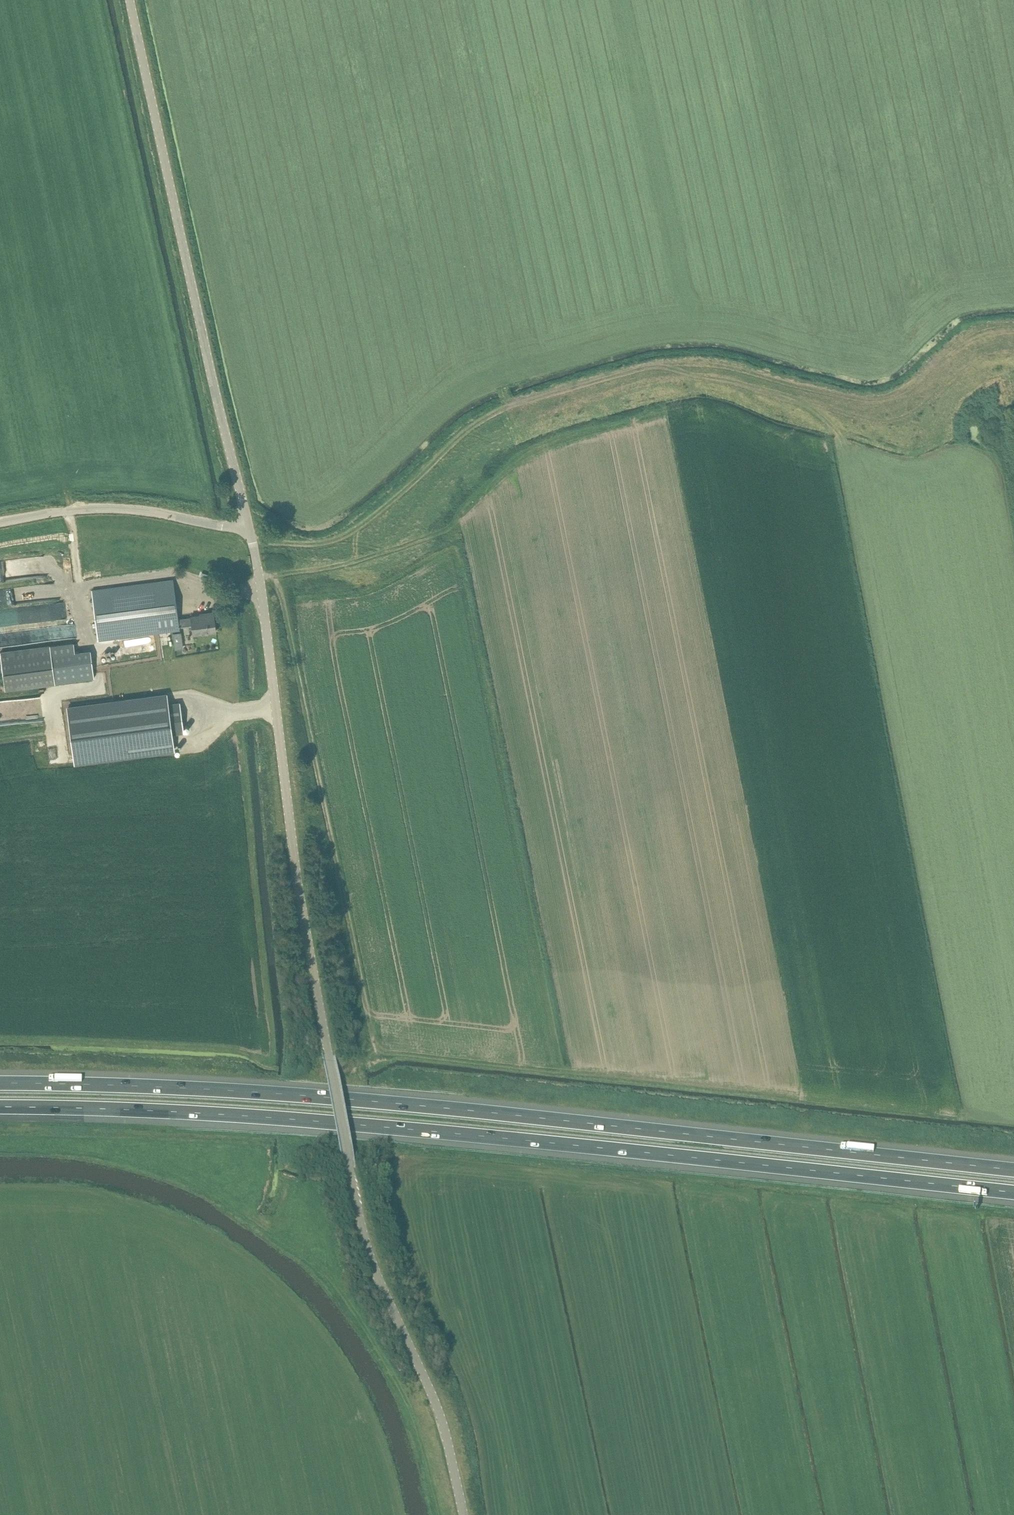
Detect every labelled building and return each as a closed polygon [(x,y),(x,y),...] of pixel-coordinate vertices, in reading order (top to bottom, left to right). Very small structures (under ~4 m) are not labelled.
[(92,590),(98,641),(180,630),(179,627),(191,625),(193,634),(216,631),(213,613),(191,616),(191,617),(178,619),(173,580),(92,590)] [(0,652),(6,691),(94,679),(90,651),(75,654),(73,643),(50,646),(0,652)] [(167,695),(68,708),(75,763),(174,749),(172,734),(183,733),(179,702),(168,704),(167,695)]
